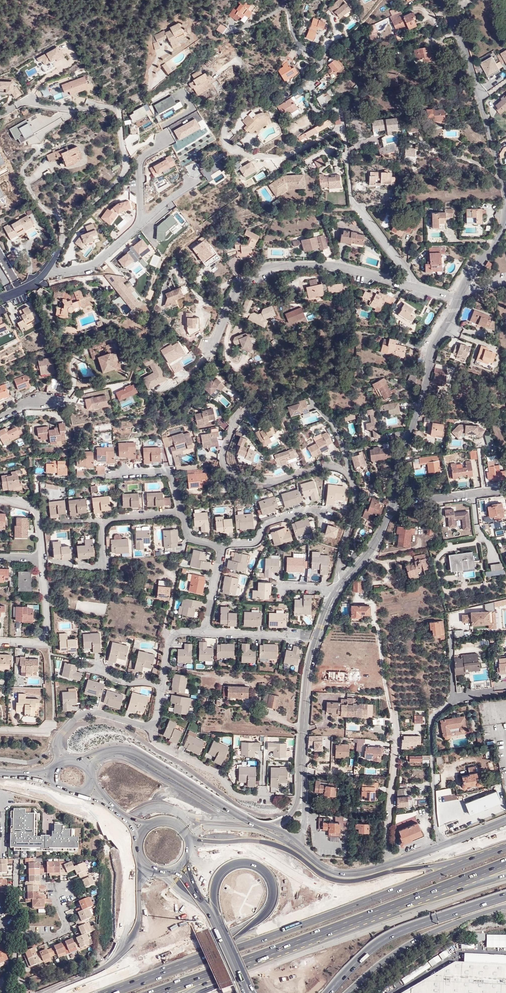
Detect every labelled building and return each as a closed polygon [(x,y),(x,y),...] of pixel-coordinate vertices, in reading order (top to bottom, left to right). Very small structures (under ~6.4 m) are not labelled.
[(249,5),(242,0),(240,0),(238,3),(240,4),(237,7),(235,6),(229,15),(237,21),(239,17),(241,18),(244,15),(246,16),(250,11),(247,9),(249,5)] [(336,15),(339,18),(350,9),(342,0),(337,0),(328,8),(332,13),(334,12),(336,15)] [(252,3),(249,5),(247,9),(250,11),(252,12),(255,7),(255,5),(252,3)] [(403,16),(401,11),(398,12),(394,14),(392,15),(391,16),(390,16),(392,21),(396,19),(403,16)] [(413,11),(403,16),(396,19),(392,21),(397,30),(407,25),(409,29),(416,25),(414,20),(413,18),(415,17),(416,16),(413,11)] [(313,19),(312,21),(313,21),(312,25),(310,25),(306,38),(312,39),(316,29),(322,30),(325,20),(321,19),(320,21),(313,19)] [(154,36),(157,42),(158,42),(162,40),(167,37),(172,46),(178,43),(177,43),(176,40),(184,35),(178,23),(170,27),(171,30),(165,33),(164,31),(154,36)] [(221,23),(216,29),(221,33),(226,27),(221,23)] [(371,25),(366,28),(371,40),(377,37),(375,33),(376,33),(373,26),(372,27),(371,25)] [(429,46),(414,49),(415,56),(411,57),(412,64),(433,60),(432,54),(431,55),(429,46)] [(58,47),(36,58),(38,62),(42,61),(45,64),(56,59),(57,60),(64,57),(58,47)] [(293,48),(288,56),(292,59),(297,50),(293,48)] [(496,54),(502,63),(505,61),(505,49),(496,54)] [(481,63),(488,76),(501,69),(493,56),(481,63)] [(343,70),(333,58),(331,59),(331,58),(327,61),(329,63),(328,65),(330,68),(327,71),(329,74),(331,72),(335,76),(343,70)] [(166,62),(162,65),(168,73),(172,71),(166,62)] [(284,79),(289,76),(296,72),(293,67),(291,68),(287,62),(284,64),(282,66),(283,67),(277,71),(284,80),(284,79)] [(206,77),(206,76),(205,73),(202,74),(200,70),(192,75),(194,79),(193,80),(193,81),(188,84),(191,88),(192,87),(195,92),(205,86),(205,87),(210,83),(209,82),(207,79),(206,79),(205,78),(206,77)] [(84,76),(61,84),(64,92),(69,91),(71,94),(88,87),(84,76)] [(217,80),(212,83),(218,94),(224,91),(217,80)] [(0,81),(0,93),(12,93),(15,98),(22,93),(16,86),(14,86),(14,81),(0,81)] [(205,86),(195,92),(197,95),(212,86),(210,83),(205,87),(205,86)] [(321,95),(315,98),(321,107),(327,103),(326,101),(330,99),(326,92),(321,94),(321,95)] [(172,95),(154,105),(159,113),(177,103),(172,95)] [(505,109),(505,96),(504,95),(501,98),(502,99),(496,105),(498,108),(497,109),(501,113),(505,109)] [(299,111),(293,103),(292,104),(290,102),(292,101),(290,98),(277,107),(282,116),(289,111),(292,116),(299,111)] [(129,116),(133,123),(149,115),(143,106),(133,111),(134,113),(129,116)] [(435,117),(435,120),(444,120),(444,109),(432,110),(432,109),(423,110),(424,118),(432,117),(435,117)] [(262,124),(266,122),(266,121),(269,119),(267,112),(256,116),(255,114),(251,118),(248,115),(242,121),(246,125),(243,129),(246,131),(247,130),(251,133),(255,130),(262,124)] [(385,127),(386,129),(386,130),(397,129),(395,118),(371,121),(372,132),(379,131),(379,130),(378,128),(385,127)] [(194,119),(174,130),(178,138),(200,127),(194,119)] [(26,120),(10,129),(15,139),(20,137),(19,135),(22,133),(24,137),(33,132),(26,120)] [(301,135),(303,138),(306,137),(307,138),(329,124),(326,120),(301,135)] [(267,124),(266,122),(262,124),(255,130),(257,132),(264,126),(267,124)] [(55,152),(52,152),(46,155),(50,162),(58,159),(57,157),(56,155),(61,154),(62,155),(64,162),(60,164),(61,166),(62,167),(65,167),(74,163),(72,161),(78,158),(76,154),(80,153),(79,152),(77,146),(68,150),(65,143),(53,148),(54,149),(55,152)] [(395,148),(397,147),(396,144),(378,149),(380,155),(395,151),(395,148)] [(414,157),(415,149),(405,148),(405,153),(410,153),(410,156),(414,157)] [(80,151),(79,152),(80,153),(76,154),(78,158),(72,161),(74,163),(80,161),(79,160),(83,158),(80,151)] [(171,156),(149,168),(154,175),(175,164),(171,156)] [(205,175),(208,180),(213,178),(210,175),(219,168),(220,171),(230,165),(224,156),(209,166),(206,160),(198,165),(201,170),(200,170),(204,176),(205,175)] [(318,167),(324,163),(321,158),(314,162),(317,167),(318,167)] [(240,168),(245,176),(257,170),(250,161),(242,166),(239,161),(232,165),(235,171),(240,168)] [(384,172),(380,172),(380,174),(376,174),(376,172),(370,172),(370,176),(369,176),(369,185),(375,185),(375,179),(380,179),(381,184),(391,183),(391,185),(395,185),(395,177),(391,177),(391,172),(387,172),(387,170),(384,170),(384,172)] [(318,174),(319,187),(324,187),(325,188),(335,187),(335,184),(340,184),(339,175),(334,175),(334,177),(330,177),(328,177),(328,176),(323,177),(323,174),(318,174)] [(303,175),(291,176),(291,178),(287,178),(287,176),(283,176),(269,186),(276,196),(287,188),(287,187),(298,186),(298,182),(303,182),(303,175)] [(107,209),(101,217),(110,224),(121,211),(131,208),(129,201),(117,203),(110,210),(107,209)] [(481,208),(466,208),(466,223),(482,222),(481,214),(486,214),(486,210),(484,209),(481,209),(481,208)] [(443,220),(445,220),(445,217),(452,217),(452,209),(444,209),(444,212),(432,212),(432,227),(438,227),(438,223),(443,222),(443,220)] [(157,226),(157,239),(165,239),(165,230),(177,221),(171,214),(157,226)] [(27,215),(16,222),(17,225),(29,219),(27,215)] [(394,223),(390,230),(395,233),(394,234),(401,238),(404,232),(408,234),(412,227),(415,228),(417,224),(410,221),(408,224),(395,218),(393,222),(394,223)] [(17,225),(16,222),(8,226),(8,225),(3,227),(11,240),(12,241),(13,241),(19,237),(18,236),(17,235),(24,231),(24,230),(33,225),(34,224),(33,221),(31,222),(29,219),(17,225)] [(92,224),(85,226),(87,232),(81,235),(81,236),(80,236),(75,242),(82,247),(85,242),(99,237),(92,224)] [(246,230),(245,230),(243,234),(249,237),(246,243),(242,244),(241,241),(234,242),(235,251),(236,251),(237,254),(236,255),(238,259),(241,257),(252,255),(251,248),(254,239),(256,240),(258,236),(246,230)] [(356,233),(343,230),(342,234),(341,234),(340,241),(344,242),(350,243),(350,242),(362,245),(364,235),(356,234),(356,233)] [(324,239),(323,234),(313,237),(300,240),(298,240),(297,240),(292,241),(294,246),(299,245),(299,244),(300,244),(302,251),(303,250),(303,251),(318,247),(319,249),(327,247),(325,241),(324,239)] [(142,238),(133,246),(139,253),(148,246),(142,238)] [(205,239),(192,248),(207,267),(220,257),(205,239)] [(440,253),(440,249),(429,249),(429,261),(429,263),(427,263),(424,263),(425,271),(430,271),(430,268),(440,268),(440,253)] [(12,252),(7,255),(11,261),(15,258),(12,252)] [(128,252),(118,260),(124,267),(134,259),(128,252)] [(114,285),(120,280),(123,278),(121,276),(113,274),(106,276),(114,285)] [(308,297),(308,299),(323,295),(323,291),(327,290),(328,293),(342,292),(341,283),(327,285),(327,282),(325,277),(319,279),(321,284),(317,285),(310,286),(306,287),(308,297)] [(175,302),(174,299),(182,295),(179,287),(165,294),(166,297),(165,303),(169,304),(175,302)] [(84,303),(92,300),(89,293),(85,295),(86,296),(83,297),(80,290),(73,293),(74,294),(69,296),(63,295),(62,300),(60,301),(59,307),(56,307),(55,315),(66,317),(67,313),(67,312),(69,311),(70,312),(72,312),(73,311),(73,308),(79,306),(78,305),(83,304),(85,304),(84,303)] [(54,300),(60,301),(62,300),(63,295),(63,292),(55,291),(54,300)] [(381,295),(377,294),(370,291),(369,293),(364,291),(361,297),(370,301),(368,304),(370,304),(369,306),(375,308),(376,306),(381,309),(384,300),(392,304),(394,299),(382,293),(381,294),(381,295)] [(409,313),(410,311),(412,309),(403,303),(400,308),(401,309),(397,314),(409,322),(413,316),(409,313)] [(153,309),(157,314),(161,310),(155,304),(153,309)] [(19,311),(21,315),(24,319),(21,320),(17,322),(22,331),(33,326),(31,323),(32,321),(35,320),(28,306),(19,311)] [(481,322),(480,325),(485,327),(485,325),(489,327),(492,320),(490,320),(491,317),(475,310),(472,318),(481,322)] [(199,327),(198,317),(191,316),(191,313),(186,313),(186,319),(187,319),(187,328),(187,330),(189,335),(200,329),(199,327)] [(10,328),(5,323),(3,322),(1,323),(0,321),(2,320),(1,318),(0,318),(0,332),(10,328)] [(233,337),(232,340),(236,342),(239,341),(242,347),(247,350),(250,344),(248,340),(249,339),(252,338),(249,333),(242,336),(241,334),(241,333),(233,337)] [(394,346),(394,344),(395,340),(388,338),(388,340),(382,339),(380,352),(386,353),(387,351),(394,353),(394,355),(403,357),(405,347),(397,345),(397,346),(394,346)] [(236,342),(232,340),(234,344),(238,343),(240,348),(241,348),(247,351),(248,351),(251,344),(249,339),(248,340),(250,344),(247,350),(242,347),(239,341),(236,342)] [(174,355),(182,350),(177,342),(171,346),(170,344),(160,350),(166,359),(170,356),(172,360),(176,358),(174,355)] [(456,354),(465,357),(469,346),(460,343),(459,346),(455,344),(452,353),(456,354)] [(113,360),(117,359),(114,352),(111,345),(106,346),(108,354),(98,357),(102,369),(114,366),(113,360)] [(483,359),(489,361),(492,362),(495,354),(495,353),(491,351),(490,353),(487,352),(487,350),(488,350),(488,348),(481,345),(476,359),(481,361),(481,359),(483,359)] [(165,379),(153,355),(142,361),(145,366),(149,364),(154,373),(147,376),(143,378),(148,388),(152,386),(165,379)] [(38,360),(41,374),(54,371),(52,357),(38,360)] [(120,368),(117,359),(113,360),(114,366),(102,369),(103,372),(114,368),(115,370),(120,368)] [(182,368),(178,361),(170,366),(174,373),(182,368)] [(363,367),(363,365),(354,365),(354,368),(361,368),(363,374),(366,372),(365,367),(363,367)] [(448,370),(435,368),(434,372),(435,373),(433,384),(442,386),(442,382),(444,374),(447,375),(448,370)] [(19,390),(30,385),(29,382),(31,381),(28,374),(14,380),(19,390)] [(202,387),(209,394),(216,387),(219,390),(223,385),(216,378),(212,383),(209,380),(202,387)] [(384,399),(396,392),(394,388),(390,390),(384,378),(372,384),(375,389),(378,387),(384,399)] [(8,395),(7,392),(8,391),(5,384),(0,386),(0,398),(8,395)] [(290,415),(301,411),(307,409),(303,399),(298,401),(298,402),(293,404),(287,406),(290,415)] [(399,412),(398,403),(393,404),(392,403),(379,405),(380,411),(388,409),(389,414),(399,412)] [(379,434),(379,432),(379,429),(378,429),(374,409),(367,410),(368,415),(370,415),(372,423),(366,424),(367,430),(373,430),(374,438),(382,436),(382,433),(379,434)] [(197,425),(203,423),(203,421),(207,419),(208,420),(215,418),(213,411),(206,413),(205,410),(200,411),(201,413),(194,415),(197,425)] [(435,434),(437,434),(441,435),(444,420),(425,417),(424,421),(431,422),(430,435),(435,436),(435,434)] [(267,436),(272,433),(270,430),(273,429),(269,423),(263,427),(263,429),(259,431),(258,429),(255,432),(260,441),(263,446),(271,441),(268,437),(267,436)] [(5,428),(0,430),(0,436),(3,442),(10,438),(11,440),(23,434),(19,425),(9,430),(7,431),(5,428)] [(460,425),(455,429),(459,433),(466,434),(468,434),(477,434),(481,437),(485,430),(478,426),(460,425)] [(59,430),(59,427),(54,428),(54,429),(49,430),(49,427),(37,428),(38,434),(40,434),(40,436),(41,439),(49,438),(50,441),(56,440),(57,440),(57,437),(61,436),(61,439),(66,439),(64,431),(66,431),(66,430),(59,430)] [(459,433),(455,429),(453,432),(458,438),(461,435),(459,433)] [(326,431),(321,434),(322,437),(314,441),(315,443),(307,447),(312,456),(320,451),(319,449),(327,445),(326,444),(331,441),(326,431)] [(177,451),(182,449),(193,446),(192,442),(193,441),(190,432),(184,434),(183,433),(172,436),(174,443),(175,446),(177,451)] [(202,448),(211,446),(210,442),(217,440),(216,436),(218,436),(218,432),(210,433),(211,434),(200,435),(202,448)] [(322,437),(321,434),(320,433),(312,437),(314,441),(322,437)] [(170,445),(167,437),(166,434),(162,435),(163,440),(165,446),(170,445)] [(245,438),(240,436),(236,444),(239,445),(236,453),(244,456),(244,458),(252,460),(254,454),(253,453),(254,450),(248,448),(245,447),(242,446),(245,438)] [(119,443),(119,450),(119,456),(128,456),(128,458),(136,457),(135,442),(119,443)] [(183,452),(182,449),(177,451),(175,446),(172,447),(171,449),(173,455),(175,454),(183,452)] [(114,451),(114,447),(97,448),(97,461),(106,461),(106,462),(114,462),(114,457),(114,451)] [(160,447),(143,447),(144,462),(152,462),(152,460),(160,460),(160,447)] [(370,450),(371,460),(381,459),(381,458),(387,457),(390,456),(389,448),(380,449),(379,447),(373,448),(373,449),(370,450)] [(280,461),(286,458),(288,462),(296,459),(292,448),(273,455),(275,458),(278,457),(280,461)] [(94,466),(93,452),(76,452),(77,466),(86,465),(86,467),(94,466)] [(362,466),(366,465),(362,452),(358,452),(359,454),(351,457),(354,467),(361,465),(362,466)] [(433,472),(436,471),(440,471),(438,456),(419,458),(419,462),(413,463),(414,468),(420,467),(420,464),(427,463),(428,472),(433,472)] [(63,473),(68,473),(67,465),(65,465),(65,461),(52,461),(52,463),(46,463),(46,470),(50,470),(50,472),(55,472),(55,470),(58,470),(58,472),(58,474),(63,474),(63,473)] [(453,479),(458,478),(457,476),(467,474),(467,477),(473,476),(471,463),(466,464),(466,467),(456,468),(455,463),(450,464),(453,479)] [(98,474),(105,473),(105,465),(97,465),(97,469),(98,469),(98,474)] [(496,480),(501,480),(500,472),(499,465),(494,466),(488,467),(488,471),(487,472),(487,479),(492,479),(496,478),(496,480)] [(9,489),(13,488),(14,488),(13,486),(20,485),(18,474),(17,474),(17,473),(16,471),(11,472),(11,474),(11,476),(7,476),(6,475),(2,476),(3,483),(2,483),(3,488),(8,487),(9,489)] [(187,474),(188,485),(197,484),(197,487),(202,487),(202,484),(208,483),(206,472),(187,474)] [(311,494),(311,495),(313,500),(320,498),(315,481),(301,484),(304,495),(311,494)] [(338,487),(338,485),(329,484),(327,503),(335,504),(335,499),(344,500),(345,489),(338,487)] [(358,487),(361,493),(368,495),(370,490),(358,487)] [(22,488),(21,489),(19,496),(26,497),(27,490),(22,488)] [(302,502),(299,490),(282,494),(286,507),(293,505),(292,504),(298,503),(302,502)] [(147,493),(148,504),(156,503),(156,504),(164,504),(163,491),(147,493)] [(123,494),(124,505),(132,504),(132,506),(140,505),(139,493),(123,494)] [(109,495),(93,497),(94,511),(102,510),(102,509),(110,508),(109,495)] [(378,510),(379,508),(380,504),(378,503),(380,500),(370,496),(368,500),(371,501),(368,510),(365,508),(362,517),(367,519),(368,518),(373,520),(375,514),(380,516),(381,511),(378,510)] [(279,509),(276,497),(259,502),(263,515),(270,513),(269,512),(276,510),(279,509)] [(85,498),(68,500),(70,514),(78,513),(78,512),(87,511),(85,498)] [(49,502),(50,513),(58,512),(58,513),(66,512),(65,500),(49,502)] [(487,506),(488,517),(493,516),(493,518),(503,517),(503,513),(504,512),(503,507),(502,507),(501,502),(491,504),(491,506),(487,506)] [(453,508),(445,509),(446,517),(448,516),(450,527),(456,526),(455,519),(462,518),(463,530),(470,529),(468,511),(454,513),(453,508)] [(201,525),(201,526),(202,532),(209,531),(208,513),(194,514),(195,526),(201,525)] [(253,514),(235,516),(236,528),(240,528),(246,528),(246,529),(254,528),(253,514)] [(14,525),(15,531),(27,531),(27,529),(28,529),(29,521),(27,521),(27,517),(16,517),(16,525),(14,525)] [(224,517),(216,517),(217,531),(224,530),(224,532),(233,531),(232,519),(224,519),(224,517)] [(296,523),(292,524),(296,536),(312,531),(311,528),(316,527),(314,520),(309,521),(308,518),(301,520),(302,521),(296,523)] [(397,545),(409,547),(411,534),(414,534),(414,528),(397,526),(396,533),(398,534),(397,545)] [(143,527),(141,528),(142,531),(135,531),(136,549),(144,549),(144,545),(149,545),(150,544),(149,527),(143,527)] [(284,535),(282,528),(271,532),(275,545),(293,539),(291,533),(284,535)] [(177,547),(176,543),(176,537),(177,537),(177,529),(163,530),(164,547),(177,547)] [(112,553),(115,552),(121,552),(122,553),(129,553),(128,539),(111,540),(112,553)] [(93,542),(85,542),(85,545),(77,546),(78,558),(87,557),(86,556),(94,555),(93,542)] [(61,544),(53,544),(54,558),(62,557),(62,559),(70,558),(69,546),(61,547),(61,544)] [(194,557),(192,556),(190,566),(209,569),(210,561),(206,561),(207,552),(195,549),(194,557)] [(450,570),(459,568),(458,562),(466,561),(467,563),(473,562),(472,551),(448,554),(450,570)] [(245,561),(246,554),(235,552),(234,557),(233,560),(231,560),(228,559),(227,567),(245,571),(247,562),(245,561)] [(320,555),(320,553),(312,553),(312,569),(320,569),(320,574),(328,575),(329,555),(320,555)] [(408,577),(418,575),(417,571),(428,568),(425,554),(414,556),(415,560),(414,561),(414,562),(415,564),(411,565),(411,563),(405,565),(408,577)] [(287,571),(294,571),(294,570),(300,570),(304,571),(305,558),(287,557),(287,571)] [(258,573),(258,577),(271,577),(271,572),(271,570),(278,570),(278,559),(265,559),(264,573),(258,573)] [(8,569),(0,568),(0,579),(8,580),(8,569)] [(30,589),(30,572),(19,571),(18,589),(30,589)] [(193,574),(192,574),(191,581),(189,591),(202,593),(204,586),(203,586),(204,580),(205,576),(193,574)] [(223,589),(222,592),(235,595),(238,578),(225,575),(223,582),(225,582),(223,589)] [(362,580),(353,580),(353,592),(362,592),(362,589),(362,580)] [(256,590),(255,598),(268,598),(269,594),(269,591),(271,591),(271,582),(258,582),(258,590),(256,590)] [(158,585),(145,584),(144,587),(157,589),(156,597),(168,598),(170,587),(166,586),(158,585)] [(294,600),(294,612),(302,612),(301,614),(302,614),(310,614),(311,598),(311,595),(303,595),(303,600),(294,600)] [(183,607),(181,614),(193,616),(195,608),(200,609),(202,601),(183,597),(181,606),(183,607)] [(351,617),(360,617),(360,615),(370,615),(370,605),(351,605),(351,617)] [(22,620),(33,620),(33,608),(27,608),(27,606),(16,606),(16,620),(22,620)] [(228,612),(228,609),(221,609),(220,623),(224,623),(228,623),(228,624),(236,625),(237,612),(228,612)] [(472,621),(472,624),(489,623),(489,628),(496,628),(495,611),(471,612),(471,614),(463,615),(463,622),(472,621)] [(244,626),(251,626),(251,624),(257,625),(261,625),(262,612),(244,612),(244,626)] [(268,627),(276,627),(276,626),(282,626),(286,626),(287,614),(269,613),(268,627)] [(442,628),(441,621),(429,622),(430,629),(432,629),(432,635),(433,635),(433,638),(440,638),(444,637),(443,627),(442,628)] [(99,634),(91,634),(91,636),(83,637),(84,648),(93,648),(93,653),(100,653),(99,634)] [(60,650),(64,649),(67,649),(68,651),(76,651),(76,638),(68,638),(68,636),(59,636),(60,650)] [(108,658),(116,660),(117,655),(126,657),(128,646),(121,644),(122,642),(112,640),(108,658)] [(199,660),(205,660),(213,660),(213,649),(206,649),(206,647),(207,641),(199,641),(199,660)] [(249,650),(249,648),(249,642),(242,642),(241,661),(255,661),(256,650),(249,650)] [(185,649),(178,649),(178,661),(191,661),(192,643),(185,643),(185,648),(185,649)] [(235,644),(228,643),(228,645),(221,644),(217,644),(217,656),(235,657),(235,644)] [(264,645),(260,644),(260,656),(277,657),(277,644),(270,643),(270,645),(264,645)] [(294,652),(286,650),(284,661),(298,664),(302,646),(295,645),(294,650),(294,652)] [(151,668),(155,654),(138,651),(134,669),(142,671),(143,667),(151,668)] [(455,667),(455,674),(465,673),(465,671),(469,671),(479,669),(477,653),(464,655),(464,657),(455,658),(455,667)] [(10,667),(10,654),(0,654),(0,667),(10,667)] [(38,659),(29,659),(29,660),(25,660),(25,659),(25,657),(20,657),(20,664),(20,665),(21,665),(21,672),(26,672),(32,672),(33,671),(38,670),(38,659)] [(501,659),(499,659),(495,659),(496,666),(500,666),(497,667),(498,672),(501,672),(502,678),(505,678),(505,658),(501,659)] [(75,671),(76,664),(65,661),(62,675),(80,679),(81,672),(76,671),(75,671)] [(172,690),(184,692),(187,675),(173,672),(172,679),(174,680),(173,686),(172,690)] [(101,696),(105,684),(87,679),(83,692),(91,694),(91,693),(98,695),(101,696)] [(471,690),(491,687),(491,681),(470,683),(471,690)] [(248,697),(248,687),(228,686),(228,685),(224,685),(224,689),(228,689),(228,691),(223,691),(223,697),(248,697)] [(104,701),(107,702),(113,704),(113,705),(120,707),(124,694),(107,689),(104,701)] [(76,691),(68,691),(62,691),(62,709),(70,709),(69,704),(69,702),(76,702),(76,691)] [(140,697),(141,694),(132,692),(127,710),(135,712),(136,708),(145,710),(148,699),(140,697)] [(31,710),(35,711),(35,705),(39,705),(39,699),(25,699),(25,694),(18,694),(18,702),(16,702),(16,708),(24,708),(24,710),(24,712),(30,713),(31,710)] [(174,711),(186,713),(187,706),(189,706),(190,697),(172,694),(170,702),(175,702),(174,711)] [(266,707),(277,709),(280,696),(269,694),(266,707)] [(346,716),(347,699),(340,698),(340,702),(327,701),(326,712),(331,712),(340,713),(340,715),(346,716)] [(352,713),(362,714),(367,714),(367,703),(353,703),(353,699),(347,699),(346,716),(352,716),(352,713)] [(467,728),(464,716),(440,720),(443,736),(445,738),(446,739),(448,739),(449,738),(450,737),(451,736),(451,735),(450,729),(459,727),(460,731),(461,732),(463,732),(465,732),(467,730),(467,728)] [(170,736),(169,738),(177,742),(182,730),(175,727),(176,724),(169,721),(163,733),(167,735),(170,736)] [(205,741),(196,737),(189,733),(184,745),(187,746),(193,749),(192,750),(199,754),(205,741)] [(403,739),(402,739),(401,747),(404,747),(404,748),(408,748),(409,745),(416,745),(416,744),(420,744),(420,736),(403,735),(403,739)] [(322,736),(309,736),(308,744),(322,744),(322,739),(322,736)] [(365,742),(365,739),(357,738),(356,743),(356,751),(361,751),(361,745),(363,745),(363,742),(365,742)] [(241,755),(253,755),(253,749),(255,749),(260,749),(261,742),(242,741),(242,748),(241,755)] [(220,745),(213,742),(208,752),(216,756),(213,760),(221,764),(229,747),(221,743),(220,745)] [(276,750),(275,756),(287,757),(287,755),(287,750),(287,743),(269,743),(268,750),(274,750),(276,750)] [(335,757),(340,757),(340,755),(345,755),(349,755),(349,744),(343,744),(343,745),(341,745),(335,745),(335,757)] [(380,760),(381,755),(381,753),(382,753),(383,747),(378,746),(377,747),(365,746),(365,750),(364,758),(372,758),(372,759),(380,760)] [(246,766),(239,766),(238,778),(248,778),(248,780),(247,784),(256,784),(256,765),(246,764),(246,766)] [(280,767),(280,765),(271,765),(271,785),(279,785),(279,780),(288,780),(288,768),(280,767)] [(478,780),(475,766),(468,767),(469,775),(462,776),(463,784),(462,784),(462,786),(463,788),(464,788),(465,787),(466,785),(475,784),(477,785),(478,785),(480,784),(480,782),(478,780)] [(324,792),(324,794),(334,795),(336,783),(328,782),(328,783),(319,782),(320,780),(315,780),(314,792),(318,792),(318,791),(324,792)] [(361,799),(374,799),(374,786),(378,787),(378,783),(369,782),(369,786),(361,786),(361,799)] [(397,789),(396,806),(411,804),(410,795),(407,795),(406,788),(397,789)] [(11,809),(10,848),(79,850),(78,838),(75,838),(75,830),(67,830),(66,826),(52,826),(52,837),(38,837),(38,814),(25,814),(26,810),(11,809)] [(328,829),(328,832),(340,832),(340,823),(329,822),(329,818),(319,818),(318,829),(328,829)] [(92,822),(84,819),(84,829),(92,829),(92,822)] [(355,823),(355,826),(358,826),(358,828),(358,832),(368,832),(368,819),(362,819),(362,823),(355,823)] [(411,838),(421,834),(422,834),(417,822),(398,830),(400,835),(399,835),(401,840),(399,842),(399,844),(400,846),(402,846),(404,845),(404,843),(412,840),(411,838)] [(33,858),(25,859),(25,863),(29,863),(29,870),(39,870),(39,865),(39,863),(37,863),(37,858),(33,858)] [(47,865),(43,865),(43,873),(47,873),(50,874),(54,873),(53,863),(47,863),(47,865)] [(64,866),(60,866),(60,873),(60,875),(64,875),(64,873),(67,873),(75,870),(74,868),(72,863),(64,866)] [(83,864),(74,868),(75,870),(77,875),(79,874),(80,878),(87,875),(86,872),(83,864)] [(88,878),(87,875),(80,878),(82,881),(86,889),(94,885),(91,877),(88,878)] [(29,882),(29,883),(33,883),(33,886),(38,886),(41,886),(41,882),(40,882),(40,876),(29,876),(29,877),(29,882)] [(28,893),(39,892),(39,890),(38,886),(33,886),(33,883),(29,883),(25,883),(25,886),(28,886),(28,893)] [(28,903),(33,902),(33,900),(46,900),(45,896),(40,896),(39,896),(39,892),(28,893),(28,903)] [(88,909),(92,907),(88,898),(80,902),(82,905),(80,906),(79,906),(79,908),(75,910),(77,913),(78,913),(81,912),(88,909)] [(44,904),(52,903),(52,900),(48,900),(46,900),(33,900),(33,902),(35,902),(35,908),(44,908),(44,904)] [(92,918),(88,909),(81,912),(82,916),(81,916),(82,918),(79,919),(75,921),(76,924),(78,923),(85,920),(92,918)] [(86,934),(90,932),(85,920),(78,923),(79,927),(78,927),(82,936),(86,934)] [(76,948),(77,950),(86,946),(84,943),(87,941),(89,940),(86,934),(82,936),(76,938),(77,942),(74,943),(76,948)] [(68,950),(68,951),(76,948),(74,943),(72,939),(65,942),(65,943),(62,944),(65,951),(68,950)] [(36,944),(29,947),(30,950),(25,952),(26,954),(28,959),(36,956),(34,949),(37,947),(36,944)] [(51,949),(53,956),(57,955),(57,956),(65,952),(65,951),(62,944),(61,944),(54,947),(51,949)] [(50,957),(53,956),(51,949),(48,951),(47,950),(39,953),(40,955),(43,962),(51,959),(50,957)] [(463,963),(505,965),(505,956),(464,954),(463,963)] [(31,967),(43,962),(40,955),(37,956),(36,956),(28,959),(31,967)] [(463,963),(455,962),(402,992),(505,992),(505,965),(463,963)]
